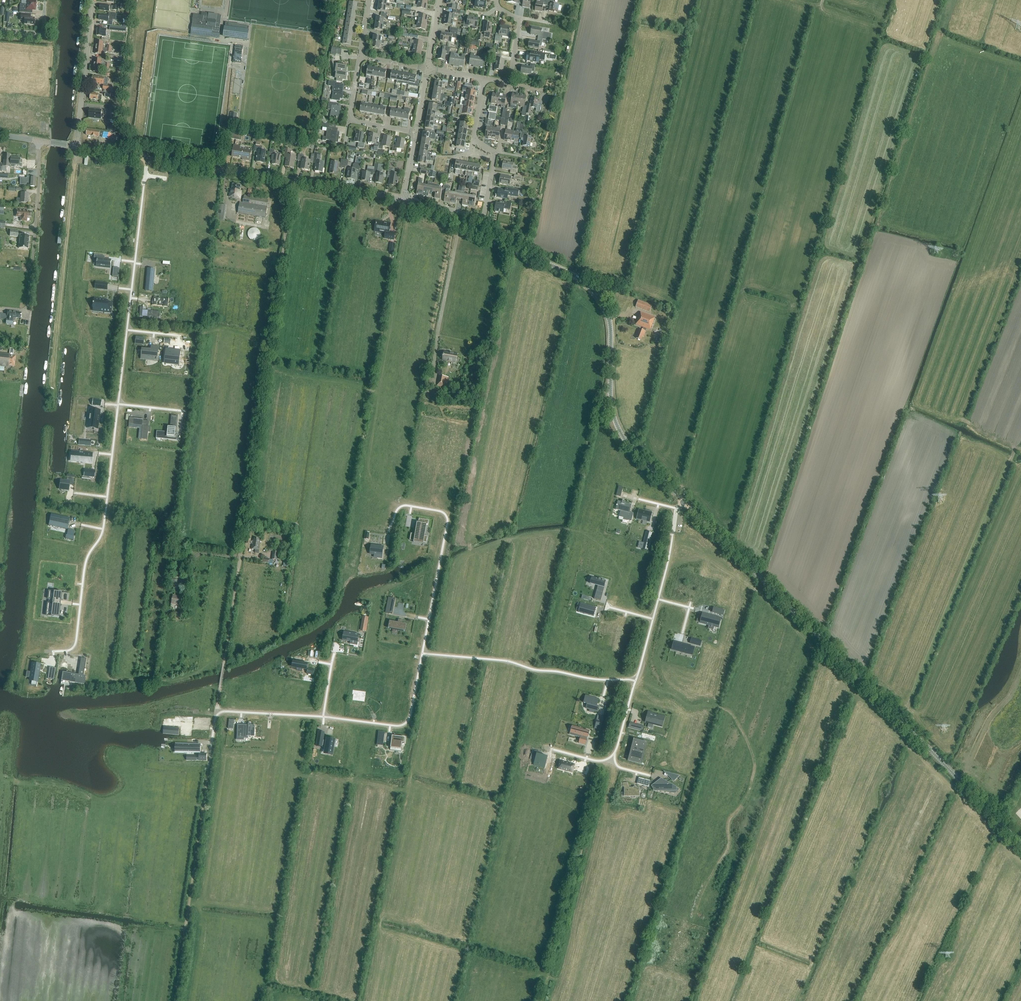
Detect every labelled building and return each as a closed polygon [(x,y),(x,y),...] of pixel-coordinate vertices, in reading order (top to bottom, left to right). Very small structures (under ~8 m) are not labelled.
[(36,5),(37,1),(33,0),(33,1),(27,0),(27,4),(20,4),(19,12),(27,13),(27,10),(35,10),(36,5)] [(456,0),(447,0),(447,4),(451,5),(451,8),(457,9),(458,4),(455,3),(456,0)] [(524,0),(522,7),(529,8),(531,0),(523,0),(524,0)] [(547,0),(540,0),(540,2),(537,1),(535,11),(542,12),(543,5),(546,6),(547,0)] [(559,5),(553,4),(554,0),(547,0),(546,6),(549,6),(548,11),(558,12),(558,10),(561,11),(562,6),(559,5)] [(426,9),(427,2),(418,1),(418,5),(414,5),(413,7),(417,8),(426,9)] [(356,11),(357,3),(349,2),(348,10),(356,11)] [(394,8),(378,5),(378,11),(382,12),(381,15),(387,16),(388,13),(386,13),(386,9),(393,10),(394,8)] [(355,20),(356,11),(348,10),(347,18),(355,20)] [(219,37),(221,23),(220,23),(220,22),(221,22),(222,16),(209,14),(209,13),(201,12),(200,16),(194,15),(191,34),(219,37)] [(99,17),(99,18),(99,19),(99,20),(103,20),(103,21),(108,21),(108,25),(112,26),(113,26),(113,20),(116,21),(117,14),(109,13),(109,16),(104,15),(104,16),(100,15),(100,16),(99,17)] [(21,14),(20,20),(24,20),(24,24),(34,25),(35,18),(30,18),(31,15),(27,15),(21,14)] [(427,23),(428,16),(419,14),(415,14),(415,16),(419,17),(418,21),(427,23)] [(376,17),(375,23),(390,26),(391,26),(391,23),(384,23),(385,19),(386,19),(387,16),(381,16),(381,17),(376,17)] [(468,25),(472,26),(472,28),(472,29),(475,29),(476,29),(477,27),(478,19),(472,18),(472,17),(468,16),(468,20),(464,20),(463,27),(468,28),(468,25)] [(354,28),(355,20),(347,18),(345,27),(354,28)] [(425,30),(427,23),(418,21),(417,26),(413,25),(413,27),(417,28),(425,30)] [(249,27),(238,25),(238,24),(226,22),(224,36),(236,38),(236,39),(247,40),(249,27)] [(482,32),(484,32),(483,37),(489,38),(490,33),(491,34),(492,28),(491,28),(492,24),(484,22),(482,32)] [(509,37),(510,28),(504,27),(504,26),(501,25),(499,34),(496,34),(495,41),(500,42),(502,36),(509,37)] [(352,37),(354,28),(345,27),(344,35),(352,37)] [(538,36),(538,39),(543,40),(544,33),(542,32),(542,29),(532,27),(531,34),(538,36)] [(106,37),(107,30),(103,29),(98,28),(97,36),(102,36),(106,37)] [(442,33),(440,40),(450,42),(454,43),(455,38),(456,39),(457,37),(458,32),(451,31),(450,34),(442,33)] [(351,45),(352,37),(344,35),(343,44),(351,45)] [(373,36),(372,42),(387,44),(388,42),(381,41),(381,37),(373,36)] [(530,40),(528,47),(539,49),(539,46),(542,46),(542,42),(543,41),(543,40),(538,39),(537,42),(530,40)] [(422,49),(423,42),(414,40),(414,41),(410,40),(410,42),(414,43),(413,48),(422,49)] [(244,46),(236,45),(233,63),(241,64),(244,46)] [(449,55),(450,49),(450,47),(447,46),(446,51),(439,50),(438,59),(445,60),(446,54),(449,55)] [(341,55),(342,49),(332,47),(331,50),(331,54),(336,55),(336,54),(341,55)] [(421,56),(422,49),(413,48),(412,52),(408,51),(408,54),(412,55),(421,56)] [(546,53),(541,52),(536,52),(535,55),(527,53),(526,60),(539,63),(539,59),(545,60),(546,53)] [(456,66),(458,57),(454,56),(454,53),(451,53),(449,64),(453,65),(453,66),(456,66)] [(476,67),(478,57),(474,57),(474,54),(471,53),(469,65),(473,65),(473,66),(476,67)] [(503,71),(505,60),(500,59),(501,55),(494,54),(493,60),(496,61),(495,69),(503,71)] [(463,67),(465,55),(462,55),(462,58),(458,57),(456,66),(459,67),(459,66),(463,67)] [(483,67),(485,56),(482,55),(482,58),(478,57),(476,67),(479,67),(479,66),(483,67)] [(336,78),(337,78),(336,81),(342,82),(343,79),(345,80),(346,73),(347,66),(337,64),(336,71),(337,72),(336,78)] [(534,72),(535,65),(530,64),(530,67),(522,66),(521,73),(531,75),(532,71),(534,72)] [(373,76),(374,68),(368,67),(366,77),(369,78),(369,76),(373,76)] [(403,82),(404,74),(398,73),(397,81),(396,83),(402,84),(403,82)] [(108,79),(104,78),(101,78),(93,77),(92,83),(100,83),(100,84),(104,84),(103,89),(109,90),(110,86),(108,86),(108,79)] [(343,92),(344,85),(336,84),(336,82),(330,82),(329,86),(333,87),(333,91),(334,91),(332,100),(340,101),(340,98),(342,99),(344,92),(343,92)] [(476,92),(472,91),(473,89),(467,88),(468,86),(465,86),(463,85),(462,91),(466,92),(466,95),(466,96),(475,98),(476,92)] [(498,104),(500,94),(496,93),(496,94),(493,93),(491,103),(498,104)] [(517,105),(519,94),(515,93),(515,94),(513,94),(511,104),(517,105)] [(474,104),(475,98),(466,96),(466,95),(462,94),(461,97),(465,98),(465,102),(474,104)] [(504,106),(506,96),(503,95),(503,94),(500,94),(498,104),(504,106)] [(523,95),(519,94),(517,105),(520,105),(520,107),(523,107),(522,116),(525,116),(526,114),(527,106),(524,106),(526,96),(523,96),(523,95)] [(527,106),(526,114),(531,114),(532,107),(536,108),(536,112),(540,112),(541,103),(538,102),(538,99),(531,98),(530,105),(527,104),(527,106)] [(340,118),(341,107),(334,106),(335,103),(329,102),(328,109),(331,110),(330,117),(340,118)] [(379,115),(380,105),(380,104),(378,103),(378,107),(374,106),(372,114),(379,115)] [(109,106),(107,120),(116,121),(117,107),(109,106)] [(490,112),(489,116),(496,117),(497,107),(489,106),(488,112),(490,112)] [(102,111),(90,109),(90,111),(89,111),(89,112),(89,113),(89,117),(101,119),(102,111)] [(409,120),(410,112),(410,110),(408,110),(407,112),(404,111),(402,119),(409,120)] [(340,133),(337,132),(338,129),(330,128),(330,125),(323,123),(323,124),(323,127),(328,128),(326,137),(323,136),(323,140),(326,141),(326,140),(329,140),(329,143),(336,144),(336,143),(338,143),(340,133)] [(522,133),(522,132),(524,123),(520,123),(519,130),(516,129),(516,132),(513,131),(511,142),(515,143),(515,142),(517,142),(519,133),(522,133)] [(492,139),(494,128),(490,128),(490,127),(489,125),(486,125),(485,131),(485,132),(486,133),(485,137),(488,137),(488,138),(492,139)] [(498,139),(500,129),(501,126),(497,126),(496,129),(494,128),(492,139),(496,139),(498,139)] [(115,134),(113,134),(110,133),(94,130),(89,130),(87,129),(86,135),(89,135),(89,137),(91,138),(91,136),(96,137),(114,140),(115,134)] [(511,142),(513,131),(506,130),(504,140),(507,141),(511,142)] [(364,149),(365,144),(362,143),(364,133),(356,132),(354,142),(359,143),(358,148),(364,149)] [(527,133),(522,132),(522,133),(521,138),(524,139),(523,145),(530,147),(532,138),(527,137),(527,133)] [(378,149),(379,142),(376,142),(377,135),(370,134),(368,143),(372,143),(371,151),(376,151),(378,152),(378,149)] [(382,143),(379,142),(378,149),(383,149),(383,146),(390,148),(391,138),(384,136),(383,142),(382,141),(382,143)] [(403,150),(405,140),(398,139),(397,144),(396,144),(396,145),(393,145),(392,151),(396,152),(397,149),(403,150)] [(262,146),(260,146),(261,142),(256,142),(255,151),(258,152),(256,162),(264,163),(266,151),(262,151),(262,146)] [(243,158),(245,149),(240,148),(240,146),(234,145),(232,157),(243,158)] [(294,168),(295,156),(290,155),(291,149),(285,148),(284,158),(287,158),(285,166),(294,168)] [(250,161),(251,150),(245,149),(243,158),(243,160),(250,161)] [(272,155),(272,159),(273,159),(272,164),(279,166),(281,156),(281,153),(274,152),(275,150),(270,149),(269,155),(272,155)] [(320,162),(320,156),(321,154),(315,153),(313,162),(316,162),(315,171),(322,172),(324,162),(320,162)] [(4,163),(4,164),(0,163),(0,171),(6,172),(6,166),(10,166),(14,167),(15,164),(19,165),(20,158),(11,158),(9,158),(9,154),(3,154),(3,157),(5,157),(4,163)] [(309,170),(311,160),(304,159),(305,155),(300,154),(299,161),(302,161),(301,169),(309,170)] [(345,169),(347,160),(341,159),(341,163),(331,162),(330,174),(338,175),(339,168),(345,169)] [(513,163),(503,162),(502,169),(511,170),(510,173),(516,174),(517,167),(513,166),(513,163)] [(361,163),(356,163),(353,165),(353,168),(352,168),(352,169),(349,169),(347,178),(355,180),(357,170),(360,170),(361,163)] [(373,175),(373,174),(375,164),(372,163),(371,169),(367,169),(367,172),(363,172),(362,181),(369,182),(370,175),(373,175)] [(383,165),(375,164),(373,174),(377,174),(376,183),(382,184),(384,174),(381,174),(381,172),(382,172),(383,165)] [(397,186),(399,174),(394,174),(395,170),(389,169),(387,178),(390,178),(389,185),(397,186)] [(511,177),(501,175),(500,183),(509,185),(511,177)] [(20,178),(20,184),(26,185),(26,183),(28,183),(28,186),(35,186),(36,177),(30,177),(30,176),(27,176),(27,178),(20,178)] [(423,195),(425,185),(422,185),(422,183),(422,178),(419,178),(418,183),(419,183),(416,194),(423,195)] [(433,191),(434,184),(428,183),(427,186),(425,185),(423,195),(429,197),(430,191),(433,191)] [(240,191),(241,185),(233,184),(232,190),(230,189),(229,197),(232,197),(232,198),(236,199),(240,199),(242,191),(240,191)] [(442,188),(439,188),(440,185),(434,184),(433,191),(436,192),(435,198),(440,199),(442,188)] [(464,195),(465,192),(466,185),(462,185),(462,188),(461,191),(460,198),(463,199),(462,205),(468,206),(470,196),(464,195)] [(519,190),(516,189),(509,188),(509,191),(499,189),(497,197),(507,199),(508,195),(518,197),(519,190)] [(450,203),(452,192),(449,192),(450,190),(446,190),(444,201),(450,203)] [(460,198),(461,191),(455,190),(455,193),(452,192),(450,203),(456,204),(457,198),(460,198)] [(472,196),(470,196),(468,206),(474,207),(476,195),(473,194),(472,196)] [(240,202),(238,213),(265,217),(268,200),(244,196),(243,202),(240,202)] [(504,205),(496,203),(495,211),(503,213),(504,209),(510,210),(511,203),(505,202),(504,205)] [(225,221),(227,205),(219,204),(217,220),(225,221)] [(31,217),(31,212),(29,212),(29,210),(24,210),(22,210),(16,209),(16,216),(21,217),(20,221),(27,221),(27,216),(31,217)] [(394,240),(395,234),(389,233),(391,223),(377,221),(375,232),(386,233),(385,239),(394,240)] [(256,228),(255,228),(254,228),(253,228),(252,228),(251,229),(250,229),(249,230),(249,231),(248,232),(248,233),(248,234),(248,235),(248,236),(249,237),(249,238),(250,239),(251,240),(252,240),(253,240),(254,240),(255,240),(256,240),(257,240),(258,239),(259,238),(260,237),(260,236),(260,235),(260,234),(260,233),(260,232),(260,231),(259,230),(258,229),(257,229),(256,228)] [(29,235),(20,234),(19,248),(28,249),(29,235)] [(110,267),(111,260),(105,259),(105,256),(98,255),(97,266),(110,267)] [(148,269),(146,289),(146,291),(153,291),(153,290),(155,269),(151,269),(148,269)] [(153,296),(152,305),(168,307),(169,298),(153,296)] [(94,303),(93,308),(101,309),(101,311),(111,312),(112,303),(105,302),(106,300),(95,299),(94,303)] [(650,312),(652,305),(638,300),(636,307),(650,312)] [(140,306),(139,316),(160,317),(160,311),(146,310),(146,307),(140,306)] [(11,311),(11,312),(7,312),(7,311),(7,315),(0,314),(0,315),(0,320),(6,320),(6,324),(13,325),(13,321),(15,321),(15,318),(20,318),(20,313),(17,312),(17,311),(11,311)] [(650,330),(655,317),(641,312),(639,316),(636,324),(643,327),(642,330),(639,329),(636,338),(641,340),(643,337),(644,337),(647,329),(650,330)] [(179,349),(166,348),(164,361),(178,362),(179,349)] [(13,355),(14,349),(10,349),(10,354),(0,353),(0,366),(8,367),(9,366),(14,366),(15,355),(13,355)] [(158,356),(158,351),(142,349),(142,357),(152,359),(153,356),(158,356)] [(456,362),(457,354),(454,353),(451,352),(451,353),(444,351),(443,360),(456,362)] [(446,387),(448,377),(439,375),(437,386),(446,387)] [(98,426),(100,410),(91,409),(89,425),(98,426)] [(144,419),(130,418),(129,424),(143,426),(141,439),(142,439),(142,438),(147,439),(148,431),(150,432),(151,431),(150,431),(151,427),(149,427),(149,421),(144,421),(144,419)] [(157,431),(156,438),(157,438),(157,437),(177,439),(177,441),(178,441),(178,433),(175,433),(176,428),(168,427),(167,432),(157,431)] [(73,461),(91,462),(92,453),(74,452),(73,461)] [(60,480),(59,489),(69,490),(70,481),(60,480)] [(618,501),(616,510),(621,511),(619,517),(623,518),(623,520),(628,521),(628,520),(631,521),(633,513),(630,513),(632,504),(624,503),(625,501),(622,501),(622,502),(618,501)] [(639,509),(636,519),(650,522),(652,512),(639,509)] [(65,529),(67,529),(69,523),(68,523),(68,521),(69,521),(70,518),(69,517),(56,515),(51,514),(50,519),(52,519),(51,524),(56,525),(56,524),(62,526),(61,528),(66,529),(65,529)] [(411,537),(410,540),(414,540),(424,542),(426,542),(427,540),(428,536),(425,536),(427,524),(428,525),(429,520),(419,518),(418,523),(417,523),(415,534),(411,533),(410,537),(411,537)] [(259,553),(261,540),(259,540),(259,539),(255,538),(254,539),(253,539),(253,541),(251,541),(251,539),(247,538),(247,543),(250,544),(250,543),(252,544),(252,549),(256,549),(255,553),(259,553)] [(371,545),(370,554),(378,555),(377,558),(382,558),(383,547),(371,545)] [(592,578),(591,584),(598,586),(597,591),(603,592),(605,588),(604,588),(606,581),(605,581),(605,580),(603,580),(601,580),(601,579),(599,579),(592,577),(592,578)] [(47,616),(59,617),(60,611),(60,605),(60,604),(61,600),(62,592),(50,590),(49,599),(53,599),(52,603),(48,602),(47,616)] [(181,605),(182,597),(173,596),(172,603),(181,605)] [(581,603),(578,612),(594,616),(596,608),(581,603)] [(718,627),(721,618),(703,613),(700,623),(718,627)] [(361,626),(360,631),(361,631),(366,632),(369,617),(363,616),(361,626)] [(390,621),(389,628),(405,631),(406,624),(402,624),(402,621),(398,620),(398,623),(390,621)] [(343,637),(343,640),(345,641),(351,642),(350,643),(356,644),(357,645),(358,638),(359,634),(344,632),(343,637)] [(680,644),(677,643),(674,642),(673,645),(672,650),(692,655),(694,648),(680,644)] [(294,661),(293,667),(297,668),(297,670),(302,671),(302,669),(306,669),(306,671),(307,671),(307,674),(314,675),(315,669),(308,668),(309,665),(307,665),(308,663),(294,661)] [(40,664),(32,663),(31,667),(33,667),(32,670),(31,670),(29,680),(32,680),(31,684),(36,685),(38,672),(38,668),(39,668),(40,665),(40,664)] [(65,677),(64,680),(83,683),(83,684),(84,684),(86,676),(83,675),(84,670),(79,669),(78,674),(78,675),(77,675),(77,674),(65,672),(64,677),(65,677)] [(357,694),(355,705),(374,708),(375,696),(357,694)] [(586,695),(584,703),(587,704),(586,708),(589,709),(589,711),(594,712),(594,710),(597,711),(598,706),(596,706),(598,699),(586,695)] [(646,720),(646,721),(649,722),(648,727),(652,728),(654,722),(660,723),(662,716),(652,714),(652,713),(648,712),(647,716),(646,720)] [(237,728),(237,738),(244,738),(248,739),(248,736),(254,736),(255,736),(255,725),(251,725),(251,724),(248,723),(248,725),(245,725),(238,724),(237,728)] [(571,729),(570,732),(573,733),(581,735),(579,743),(579,742),(585,744),(585,745),(586,745),(587,739),(587,737),(588,737),(589,731),(578,727),(572,726),(571,729)] [(318,731),(316,746),(322,747),(322,745),(326,745),(324,753),(331,755),(334,740),(327,739),(327,741),(323,740),(324,732),(318,731)] [(642,733),(641,737),(654,741),(656,736),(642,733)] [(392,736),(390,750),(401,751),(402,743),(404,743),(405,737),(392,736)] [(635,740),(630,760),(641,762),(646,743),(635,740)] [(176,748),(176,752),(178,752),(200,752),(200,744),(176,744),(176,748)] [(534,750),(533,755),(536,755),(534,763),(545,766),(548,756),(540,754),(541,752),(534,750)] [(560,761),(559,768),(572,772),(574,765),(579,766),(568,763),(560,761)] [(661,778),(651,786),(654,791),(676,791),(676,787),(661,778)]
